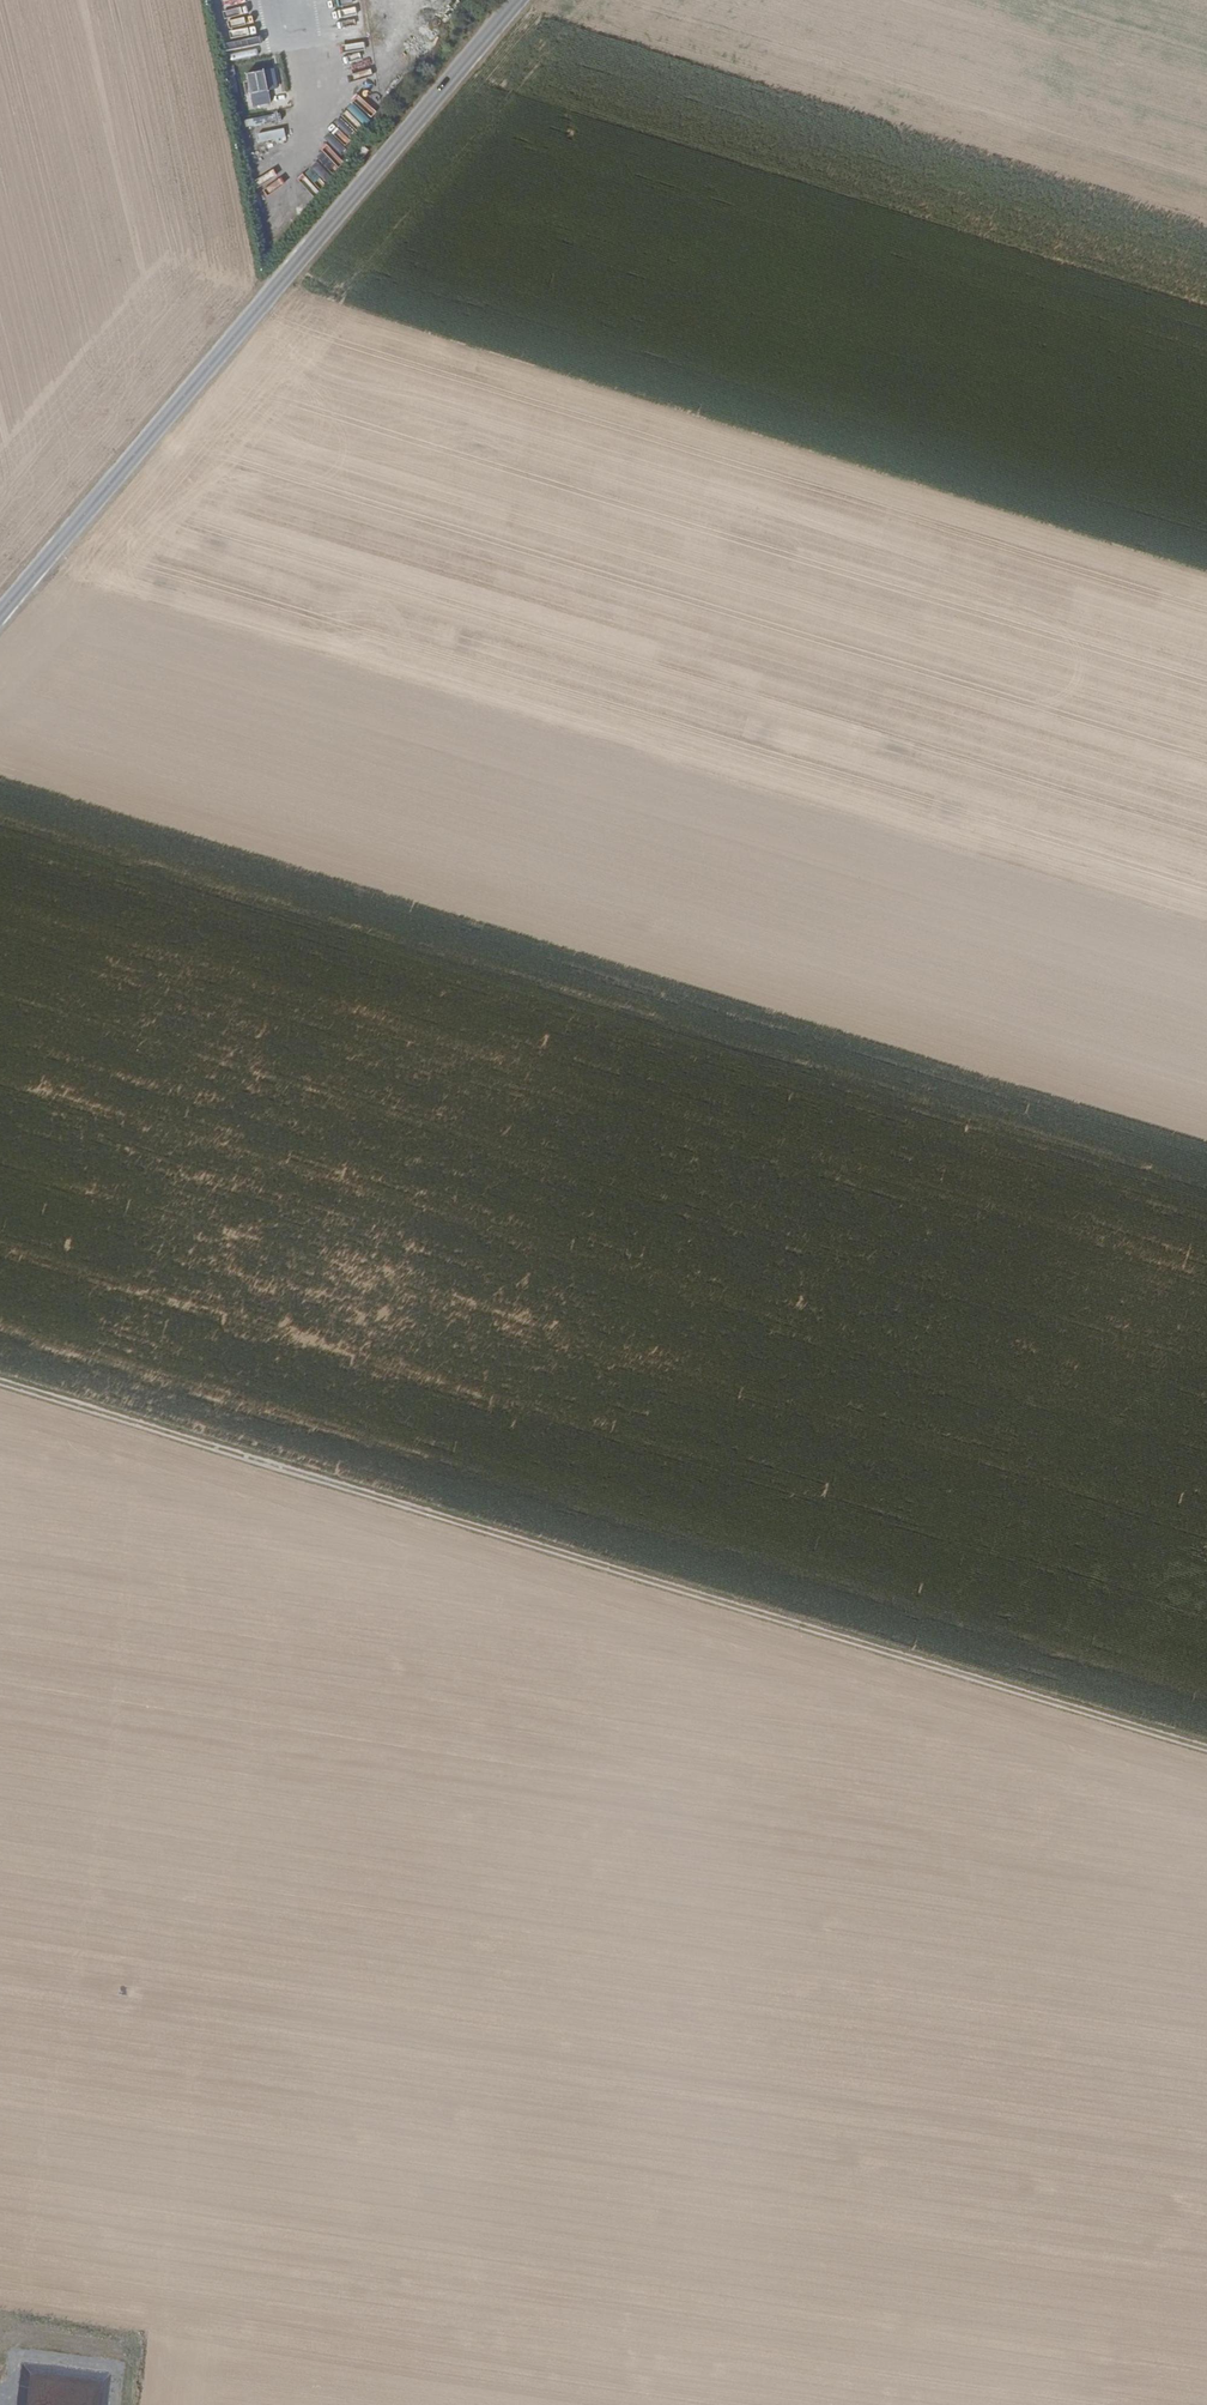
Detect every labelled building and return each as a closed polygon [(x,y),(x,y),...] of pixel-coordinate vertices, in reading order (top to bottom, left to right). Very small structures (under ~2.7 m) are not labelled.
[(230,62),(253,58),(250,43),(249,43),(242,0),(221,3),(230,62)] [(335,12),(337,29),(356,27),(353,9),(335,12)] [(248,73),(253,108),(271,105),(265,70),(248,73)] [(336,84),(338,72),(323,70),(321,81),(336,84)] [(343,104),(351,109),(332,139),(347,148),(377,101),(359,90),(353,100),(348,96),(343,104)] [(361,160),(368,150),(360,144),(353,154),(361,160)]
